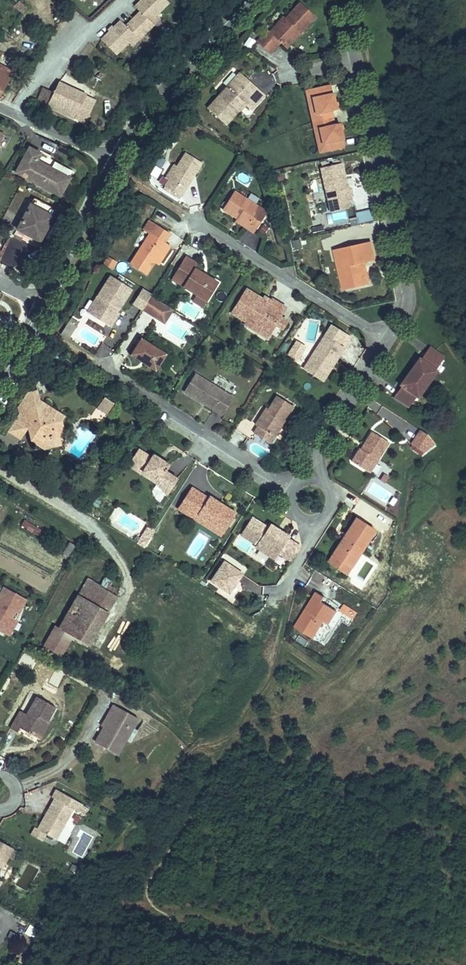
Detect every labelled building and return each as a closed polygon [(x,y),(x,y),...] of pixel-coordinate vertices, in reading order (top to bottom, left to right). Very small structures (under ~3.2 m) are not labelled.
[(23,0),(18,0),(12,10),(21,14),(27,2),(23,0)] [(99,35),(113,51),(127,39),(135,32),(138,37),(153,25),(149,20),(156,14),(170,2),(168,0),(140,0),(135,4),(140,10),(125,23),(120,17),(99,35)] [(272,37),(282,26),(285,28),(298,13),(302,16),(316,0),(288,0),(286,2),(285,0),(271,15),(269,13),(259,25),(272,37)] [(302,16),(298,13),(285,28),(288,32),(302,16)] [(160,19),(156,14),(149,20),(153,25),(160,19)] [(135,32),(127,39),(131,43),(138,37),(135,32)] [(0,62),(0,85),(9,67),(0,62)] [(226,114),(239,100),(237,98),(243,92),(246,95),(252,100),(266,85),(242,63),(209,97),(226,114)] [(71,113),(81,93),(50,77),(43,90),(39,87),(35,95),(71,113)] [(333,111),(338,110),(336,94),(330,95),(328,87),(309,90),(310,99),(315,98),(318,114),(333,111)] [(243,92),(237,98),(239,100),(241,101),(246,95),(243,92)] [(90,97),(81,93),(71,113),(80,117),(90,97)] [(315,98),(310,99),(317,137),(322,136),(319,121),(334,118),(333,111),(318,114),(315,98)] [(80,117),(74,128),(84,133),(89,122),(80,117)] [(319,146),(339,142),(337,134),(343,133),(340,117),(334,118),(319,121),(322,136),(317,137),(319,146)] [(29,142),(17,168),(62,189),(70,171),(36,156),(40,148),(29,142)] [(203,154),(186,145),(179,160),(172,173),(168,180),(185,189),(203,154)] [(340,157),(319,161),(326,196),(330,195),(345,192),(349,191),(348,183),(345,183),(340,157)] [(175,158),(168,172),(172,173),(179,160),(175,158)] [(248,184),(252,178),(241,171),(237,178),(248,184)] [(264,203),(231,182),(220,200),(234,209),(245,217),(243,219),(250,224),(264,203)] [(372,208),(373,190),(363,190),(362,208),(372,208)] [(37,202),(41,195),(34,192),(31,199),(37,202)] [(345,192),(330,195),(332,204),(347,201),(345,192)] [(56,203),(41,195),(37,202),(31,199),(18,226),(39,238),(56,203)] [(63,198),(58,208),(69,213),(73,203),(63,198)] [(361,222),(375,219),(373,208),(358,212),(361,222)] [(169,220),(154,209),(125,250),(140,262),(149,249),(169,220)] [(245,217),(234,209),(232,211),(243,219),(245,217)] [(330,212),(331,222),(347,220),(346,210),(330,212)] [(169,220),(149,249),(153,252),(173,223),(169,220)] [(370,256),(366,237),(329,244),(335,272),(343,271),(350,274),(351,282),(364,280),(359,258),(370,256)] [(102,245),(98,251),(107,256),(111,250),(102,245)] [(182,245),(167,267),(191,284),(201,291),(213,274),(190,258),(194,253),(182,245)] [(111,301),(125,278),(104,265),(89,291),(95,295),(90,304),(106,314),(114,302),(111,301)] [(343,271),(335,272),(337,285),(351,282),(350,274),(343,271)] [(144,285),(146,281),(138,276),(129,291),(136,296),(144,285)] [(252,325),(266,322),(269,317),(270,315),(277,320),(282,313),(275,308),(280,301),(266,292),(264,294),(262,298),(257,294),(258,293),(242,281),(226,304),(241,314),(240,317),(252,325)] [(201,291),(191,284),(186,290),(196,297),(201,291)] [(159,295),(144,285),(136,296),(152,306),(159,295)] [(95,295),(89,291),(83,300),(90,304),(95,295)] [(166,300),(159,295),(152,306),(158,311),(166,300)] [(266,322),(252,325),(260,330),(266,322)] [(157,342),(134,325),(123,341),(146,358),(157,342)] [(318,332),(296,363),(315,376),(337,345),(318,332)] [(385,394),(400,405),(405,398),(402,396),(406,390),(409,392),(410,393),(428,367),(427,366),(424,364),(428,358),(431,360),(436,354),(421,343),(412,356),(411,355),(393,381),(394,382),(385,394)] [(227,384),(190,360),(176,382),(212,406),(227,384)] [(11,398),(3,409),(15,417),(21,421),(18,427),(32,436),(42,436),(41,428),(43,424),(46,418),(51,418),(50,409),(54,404),(32,389),(30,379),(21,381),(24,390),(10,393),(11,398)] [(109,390),(100,384),(93,394),(102,400),(109,390)] [(284,402),(268,391),(259,404),(257,407),(255,406),(245,419),(248,421),(243,427),(259,438),(263,431),(261,430),(268,420),(270,422),(284,402)] [(3,409),(0,414),(0,422),(8,427),(15,417),(3,409)] [(263,431),(270,422),(268,420),(261,430),(263,431)] [(41,428),(42,436),(48,437),(52,431),(43,424),(41,428)] [(341,458),(359,469),(379,439),(363,428),(351,445),(350,444),(341,458)] [(412,430),(402,444),(413,451),(424,441),(415,432),(412,430)] [(127,437),(117,451),(146,470),(146,469),(159,477),(165,468),(153,459),(157,453),(141,442),(139,445),(127,437)] [(117,451),(116,453),(144,472),(155,483),(159,477),(146,469),(146,470),(117,451)] [(186,482),(180,478),(165,499),(171,503),(186,482)] [(196,489),(186,482),(171,503),(182,510),(185,505),(211,523),(223,504),(197,487),(196,489)] [(211,523),(185,505),(182,510),(208,528),(211,523)] [(239,512),(229,528),(244,538),(243,541),(260,552),(264,546),(278,555),(287,542),(273,532),(275,530),(257,519),(255,522),(239,512)] [(343,515),(319,552),(338,564),(362,528),(343,515)] [(22,521),(20,530),(38,535),(41,527),(22,521)] [(131,521),(121,536),(128,541),(138,526),(131,521)] [(144,547),(155,530),(148,526),(137,542),(144,547)] [(319,552),(314,559),(333,572),(338,564),(319,552)] [(143,569),(148,573),(155,560),(153,558),(143,569)] [(228,596),(244,573),(224,559),(208,581),(228,596)] [(104,570),(100,580),(110,585),(113,580),(109,578),(112,574),(104,570)] [(54,617),(46,633),(63,643),(72,627),(88,635),(106,600),(93,593),(100,580),(85,572),(60,620),(54,617)] [(110,585),(100,580),(93,593),(106,600),(113,587),(110,585)] [(0,589),(0,632),(8,637),(28,600),(2,586),(0,589)] [(310,594),(302,589),(279,623),(296,634),(307,618),(312,621),(321,608),(307,598),(310,594)] [(312,621),(307,618),(296,634),(301,638),(312,621)] [(63,643),(46,633),(44,636),(62,646),(63,643)] [(14,704),(3,723),(11,728),(13,723),(28,732),(37,716),(40,718),(50,700),(32,690),(22,708),(14,704)] [(93,727),(84,742),(104,753),(127,719),(103,705),(98,714),(102,717),(95,729),(93,727)] [(102,717),(98,714),(91,726),(93,727),(95,729),(102,717)] [(37,716),(28,732),(34,735),(43,719),(40,718),(37,716)] [(33,828),(42,834),(63,802),(58,800),(62,793),(45,783),(41,789),(44,791),(24,823),(33,828)] [(28,837),(33,828),(24,823),(21,820),(15,828),(28,837)]
